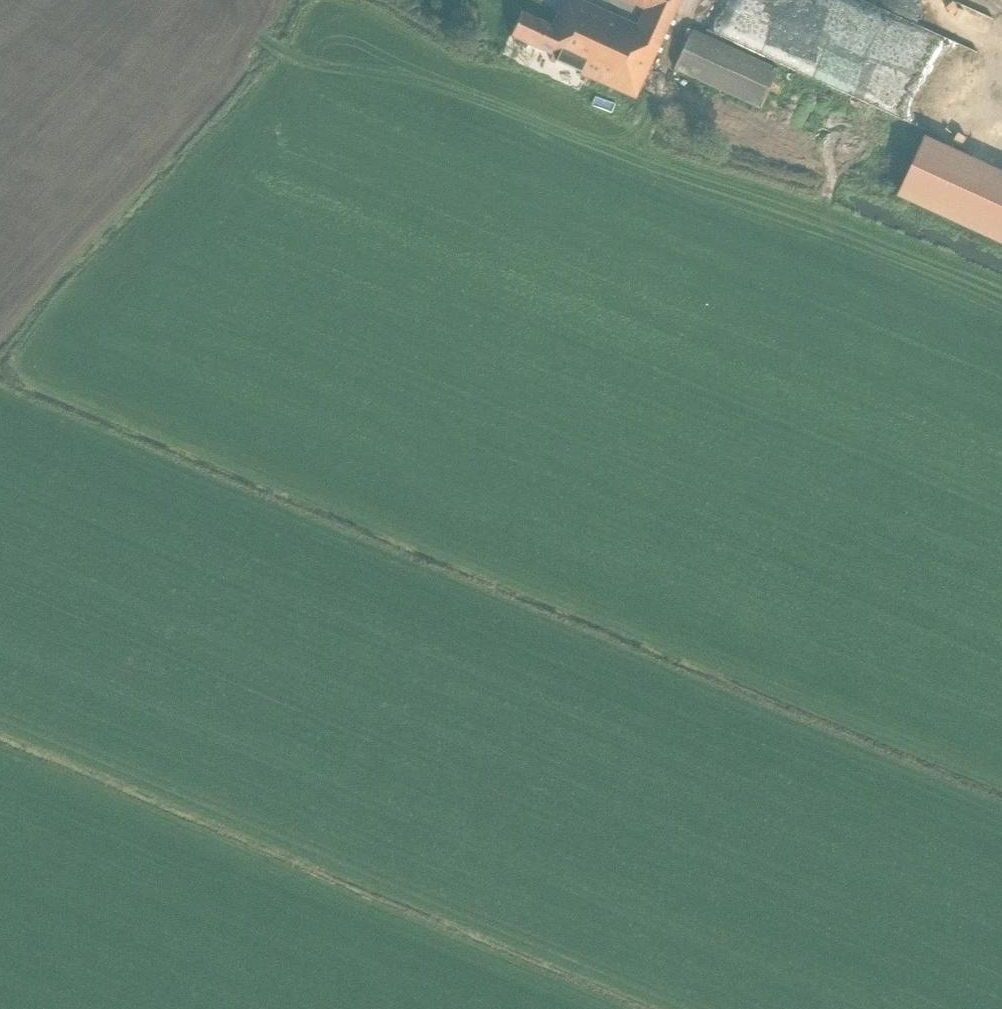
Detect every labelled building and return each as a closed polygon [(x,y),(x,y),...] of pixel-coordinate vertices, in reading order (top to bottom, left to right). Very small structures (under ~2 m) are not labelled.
[(681,0),(627,0),(646,9),(639,25),(583,0),(569,0),(563,13),(559,12),(553,26),(523,12),(512,36),(553,54),(551,60),(636,98),(681,0)] [(991,20),(941,0),(927,34),(977,54),(991,20)] [(760,108),(778,68),(693,30),(675,69),(760,108)] [(1001,253),(1001,179),(921,146),(895,210),(1001,253)]
